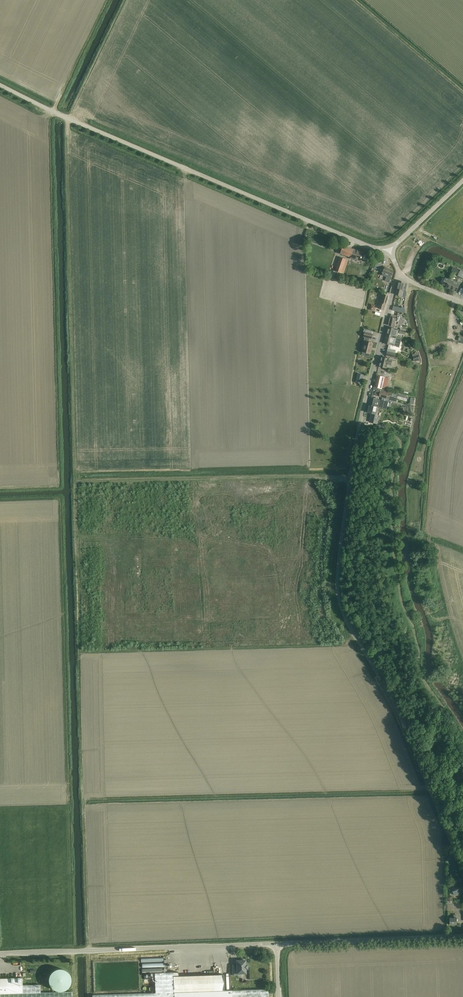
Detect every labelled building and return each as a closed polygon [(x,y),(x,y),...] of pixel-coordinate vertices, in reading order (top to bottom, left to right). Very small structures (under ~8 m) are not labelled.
[(363,253),(343,246),(340,254),(351,257),(350,258),(355,260),(355,259),(361,260),(363,253)] [(340,257),(335,271),(344,274),(349,260),(340,257)] [(383,273),(382,275),(387,277),(391,278),(392,276),(394,271),(385,267),(383,272),(383,273)] [(457,291),(459,287),(460,284),(446,278),(443,284),(447,286),(447,287),(457,291)] [(405,291),(406,289),(407,284),(404,284),(404,283),(399,281),(396,295),(402,296),(403,291),(405,291)] [(388,296),(384,294),(382,294),(378,308),(384,310),(386,304),(388,296)] [(401,328),(401,326),(401,325),(398,324),(400,317),(391,315),(389,325),(394,327),(394,326),(401,328)] [(397,337),(399,330),(388,327),(386,334),(394,336),(397,337)] [(373,334),(365,332),(363,337),(365,337),(364,341),(365,341),(362,352),(371,354),(373,343),(369,342),(370,338),(372,339),(373,334)] [(397,338),(397,337),(394,336),(386,334),(384,343),(392,345),(394,345),(394,346),(400,348),(402,339),(397,338)] [(386,357),(393,358),(394,357),(396,350),(388,349),(386,357)] [(392,360),(387,358),(382,357),(380,366),(386,368),(387,365),(391,366),(392,360)] [(377,375),(374,387),(375,387),(379,388),(381,389),(382,389),(385,377),(377,375)] [(374,387),(373,390),(377,391),(376,396),(379,397),(385,398),(389,399),(391,394),(391,392),(391,391),(382,389),(381,389),(379,388),(375,387),(374,387)] [(371,398),(370,405),(378,407),(383,408),(387,409),(389,402),(385,401),(380,400),(378,399),(376,399),(375,399),(372,398),(371,398)] [(370,405),(368,413),(372,414),(371,418),(370,422),(378,424),(379,419),(377,418),(378,416),(376,416),(378,407),(370,405)] [(461,883),(451,887),(455,895),(462,892),(462,889),(461,883)] [(233,965),(233,972),(233,975),(237,975),(237,973),(246,973),(245,970),(245,968),(247,968),(247,965),(245,965),(245,960),(237,961),(237,965),(233,965)] [(71,977),(59,976),(60,973),(57,972),(55,984),(75,987),(76,975),(71,974),(71,977)] [(268,989),(224,990),(223,974),(213,975),(178,976),(178,972),(155,973),(155,993),(92,995),(92,996),(268,996),(268,989)] [(72,996),(72,992),(41,992),(40,984),(22,985),(22,978),(0,978),(0,996),(72,996)]
